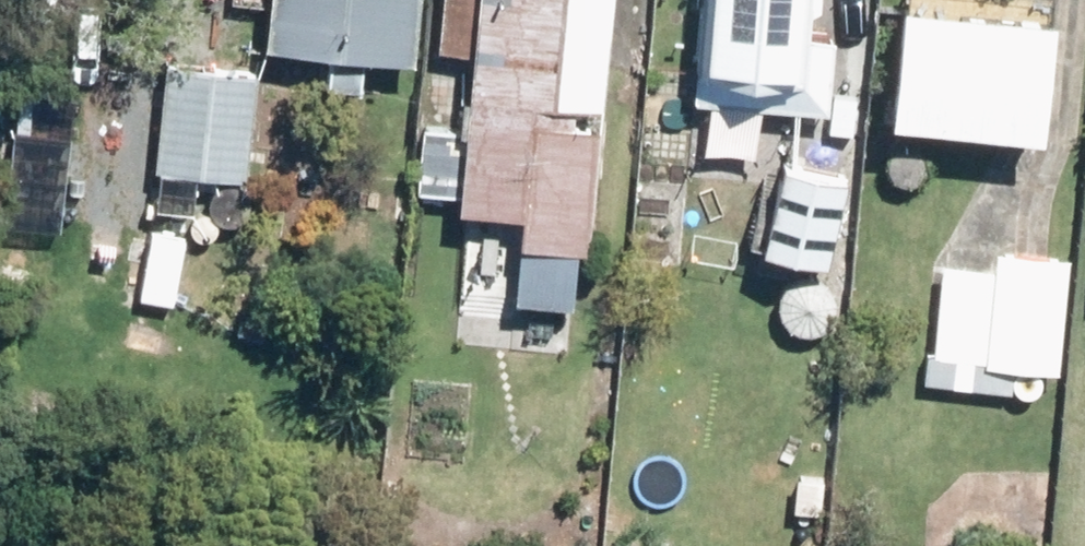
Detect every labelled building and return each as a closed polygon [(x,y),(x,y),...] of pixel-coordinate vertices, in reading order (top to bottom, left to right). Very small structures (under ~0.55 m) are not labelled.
[(423,0),(277,0),(274,55),(333,59),(331,90),(364,92),(366,62),(419,66),(423,0)] [(617,0),(445,0),(440,52),(478,56),(469,140),(426,136),(420,212),(438,214),(439,198),(464,200),(462,219),(528,225),(526,250),(591,256),(617,0)] [(833,116),(837,42),(812,40),(814,0),(704,0),(697,106),(833,116)] [(896,132),(1048,147),(1058,31),(1048,30),(1050,9),(1001,5),(999,26),(908,18),(896,132)] [(160,172),(209,176),(252,180),(259,79),(168,72),(160,172)] [(76,146),(79,101),(21,94),(16,139),(76,146)] [(209,176),(160,172),(150,172),(144,247),(203,252),(209,176)] [(830,271),(849,184),(788,172),(769,257),(830,271)] [(1060,372),(1071,264),(1000,256),(998,280),(949,274),(939,358),(932,358),(928,385),(1014,393),(1017,368),(1060,372)]
